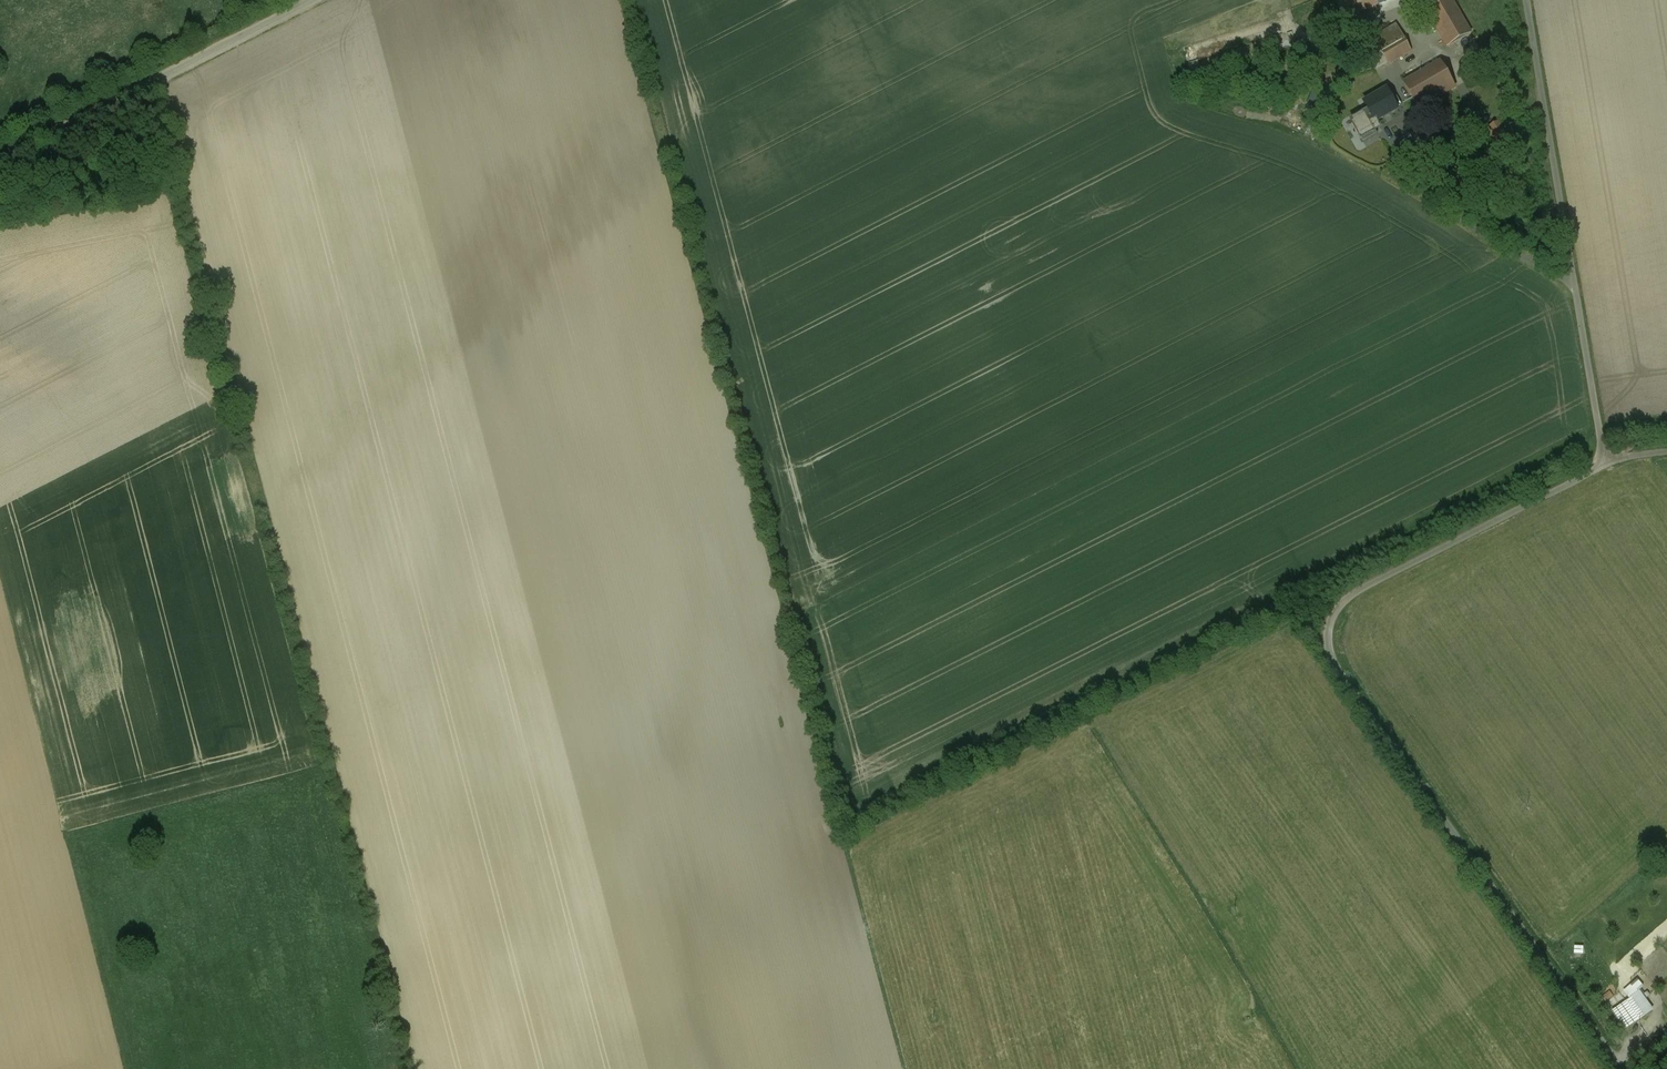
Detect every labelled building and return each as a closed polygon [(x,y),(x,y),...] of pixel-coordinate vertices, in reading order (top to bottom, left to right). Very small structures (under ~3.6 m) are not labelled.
[(1344,20),(1394,0),(1336,0),(1344,20)] [(1454,0),(1447,0),(1427,11),(1448,48),(1473,34),(1454,0)] [(1396,62),(1417,49),(1400,21),(1379,35),(1396,62)] [(1204,57),(1190,64),(1193,72),(1200,68),(1203,74),(1220,66),(1216,58),(1207,62),(1204,57)] [(1456,89),(1440,61),(1404,82),(1419,110),(1456,89)] [(1387,88),(1363,102),(1376,125),(1401,111),(1387,88)] [(1502,150),(1514,146),(1503,120),(1491,125),(1502,150)] [(1626,1001),(1612,1011),(1625,1030),(1639,1020),(1626,1001)]
